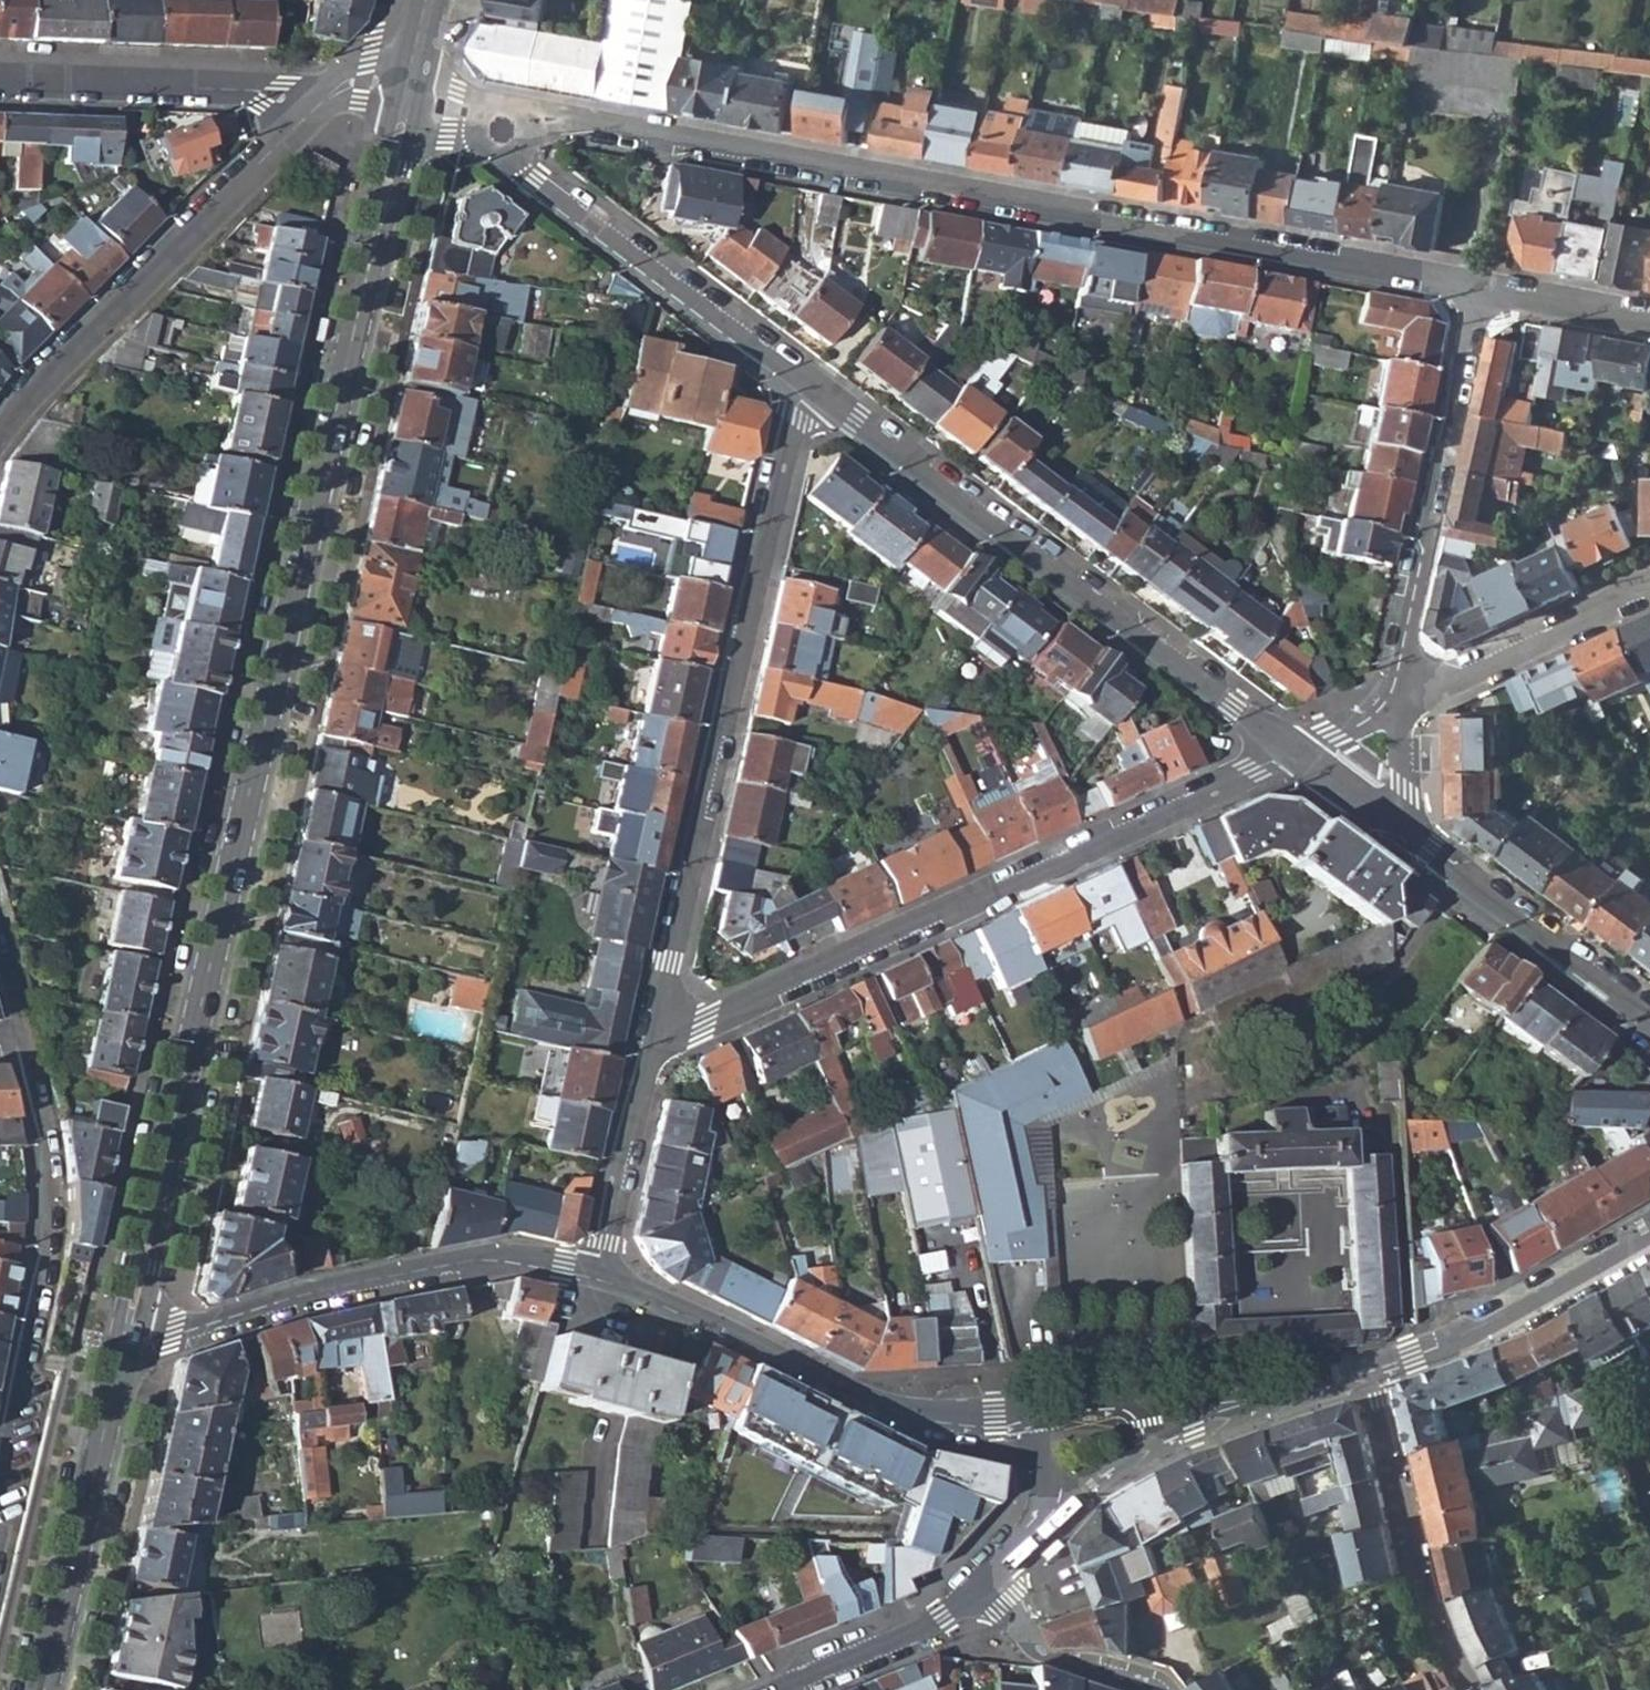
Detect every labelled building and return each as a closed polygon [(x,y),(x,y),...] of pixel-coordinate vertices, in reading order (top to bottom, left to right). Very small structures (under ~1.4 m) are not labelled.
[(24,41),(25,0),(0,0),(0,40),(24,41)] [(24,41),(95,44),(97,0),(25,0),(24,41)] [(95,44),(152,46),(154,0),(97,0),(95,44)] [(152,46),(220,48),(221,5),(222,0),(203,0),(203,4),(169,3),(170,0),(154,0),(152,46)] [(306,39),(338,45),(360,24),(365,0),(314,0),(306,39)] [(482,22),(473,56),(488,80),(677,114),(685,64),(696,6),(666,0),(617,0),(608,47),(482,22)] [(500,14),(544,22),(548,0),(503,0),(500,14)] [(1131,7),(1130,10),(1156,13),(1178,16),(1181,1),(1181,0),(1132,0),(1131,7)] [(1376,42),(1408,47),(1413,26),(1414,18),(1387,15),(1389,0),(1382,0),(1378,19),(1373,42),(1376,42)] [(1181,1),(1178,16),(1198,19),(1202,19),(1204,5),(1181,1)] [(221,5),(220,48),(265,50),(267,6),(221,5)] [(1176,28),(1178,16),(1156,13),(1153,25),(1176,28)] [(1290,14),(1287,30),(1326,36),(1329,22),(1329,19),(1290,14)] [(1329,22),(1326,36),(1373,42),(1378,19),(1353,16),(1351,24),(1329,22)] [(1242,25),(1202,19),(1198,19),(1196,32),(1240,38),(1242,25)] [(1413,26),(1408,47),(1415,48),(1443,51),(1446,38),(1447,30),(1413,26)] [(1326,36),(1287,30),(1285,45),(1323,51),(1326,36)] [(848,91),(876,95),(884,50),(886,38),(859,34),(848,91)] [(1373,42),(1326,36),(1323,51),(1373,57),(1376,42),(1373,42)] [(1446,38),(1443,51),(1465,54),(1467,41),(1446,38)] [(1465,54),(1443,51),(1415,48),(1409,79),(1518,93),(1525,62),(1465,54)] [(1528,62),(1559,66),(1562,52),(1530,48),(1528,62)] [(876,95),(872,119),(882,121),(877,150),(929,160),(937,116),(888,107),(897,53),(884,50),(876,95)] [(1562,52),(1559,66),(1580,69),(1615,73),(1617,59),(1562,52)] [(685,64),(677,114),(735,124),(743,81),(744,75),(685,64)] [(1580,69),(1559,66),(1556,84),(1576,87),(1580,69)] [(1639,76),(1636,96),(1649,97),(1649,77),(1639,76)] [(743,81),(735,124),(801,136),(809,93),(743,81)] [(809,93),(801,136),(849,145),(855,101),(809,93)] [(937,116),(929,160),(977,169),(986,114),(986,111),(939,103),(937,116)] [(1130,151),(1123,194),(1166,202),(1177,140),(1183,107),(1167,105),(1164,122),(1162,121),(1153,171),(1135,168),(1139,146),(1131,145),(1130,151)] [(986,114),(977,169),(1018,176),(1026,132),(1028,121),(986,114)] [(0,119),(0,146),(16,147),(15,192),(37,192),(39,149),(40,120),(0,119)] [(68,121),(40,120),(39,149),(58,150),(59,156),(66,156),(68,121)] [(116,124),(68,121),(66,156),(65,167),(114,169),(116,124)] [(198,126),(156,142),(170,178),(181,174),(183,177),(202,169),(201,165),(212,162),(198,126)] [(1026,132),(1018,176),(1073,186),(1081,142),(1026,132)] [(1349,185),(1341,233),(1378,240),(1380,233),(1384,211),(1367,207),(1378,144),(1366,143),(1367,134),(1359,132),(1349,185)] [(1177,140),(1166,202),(1210,210),(1211,204),(1219,155),(1195,151),(1196,144),(1177,140)] [(1081,142),(1073,186),(1123,194),(1130,151),(1081,142)] [(1220,148),(1219,155),(1211,204),(1234,208),(1233,214),(1253,218),(1264,157),(1220,148)] [(1264,157),(1253,218),(1292,224),(1299,180),(1300,175),(1271,170),(1274,153),(1265,151),(1264,157)] [(1514,243),(1529,267),(1560,274),(1571,210),(1578,171),(1542,164),(1539,186),(1533,185),(1530,200),(1514,197),(1511,214),(1520,216),(1514,243)] [(724,233),(733,181),(666,169),(657,216),(666,217),(665,222),(724,233)] [(1299,180),(1292,224),(1341,233),(1349,185),(1324,180),(1323,185),(1299,180)] [(750,184),(733,181),(724,233),(705,259),(743,288),(748,282),(759,289),(779,262),(783,257),(753,236),(748,243),(734,231),(737,208),(746,209),(750,184)] [(1388,187),(1384,211),(1380,233),(1410,238),(1408,246),(1434,251),(1443,196),(1388,187)] [(160,222),(128,191),(96,225),(126,256),(160,222)] [(813,195),(794,192),(792,206),(810,208),(813,195)] [(431,240),(424,273),(459,278),(465,249),(494,257),(506,242),(510,241),(514,240),(516,238),(518,236),(519,233),(520,230),(519,227),(518,224),(520,221),(486,194),(459,203),(450,245),(431,240)] [(837,200),(819,196),(813,227),(832,230),(837,200)] [(897,211),(878,208),(873,238),(891,242),(897,211)] [(1571,210),(1560,274),(1602,281),(1613,224),(1614,222),(1608,220),(1607,226),(1584,222),(1586,213),(1571,210)] [(914,214),(897,211),(891,242),(908,245),(914,214)] [(976,225),(914,214),(908,245),(907,250),(918,252),(916,264),(967,273),(968,270),(976,225)] [(1602,281),(1649,289),(1649,283),(1649,231),(1613,224),(1602,281)] [(1033,236),(976,225),(968,270),(1000,277),(997,290),(1023,295),(1033,236)] [(257,227),(252,249),(265,253),(313,265),(319,240),(257,227)] [(220,242),(242,247),(244,242),(240,237),(231,231),(220,242)] [(1085,245),(1033,236),(1023,295),(1028,295),(1031,284),(1076,293),(1085,245)] [(779,262),(759,289),(753,296),(788,322),(823,274),(830,241),(825,241),(821,254),(818,253),(818,258),(814,258),(805,280),(792,274),(779,262)] [(52,270),(82,300),(121,261),(104,244),(82,265),(70,253),(52,270)] [(1135,254),(1085,245),(1076,293),(1118,300),(1114,317),(1118,319),(1117,325),(1109,324),(1105,344),(1110,345),(1108,354),(1118,356),(1119,350),(1135,254)] [(313,265),(265,253),(261,272),(228,266),(227,276),(306,294),(313,265)] [(1185,263),(1135,254),(1119,350),(1133,353),(1137,329),(1129,328),(1134,304),(1175,311),(1185,263)] [(1244,273),(1191,264),(1183,308),(1236,317),(1244,273)] [(300,324),(306,294),(227,276),(194,268),(168,292),(201,300),(202,293),(198,286),(254,299),(251,312),(257,313),(300,324)] [(19,303),(48,333),(82,300),(52,270),(19,303)] [(459,278),(424,273),(417,307),(466,316),(470,295),(487,298),(489,293),(520,296),(522,286),(459,278)] [(1312,285),(1244,273),(1236,317),(1232,338),(1241,340),(1243,326),(1303,336),(1312,285)] [(846,291),(823,274),(788,322),(826,350),(853,314),(838,302),(846,291)] [(1422,305),(1363,294),(1358,327),(1378,330),(1380,324),(1400,327),(1394,365),(1429,372),(1439,330),(1422,305)] [(0,349),(16,365),(48,333),(19,303),(0,322),(0,329),(10,339),(0,349)] [(466,316),(417,307),(409,340),(463,353),(465,346),(499,353),(503,335),(520,338),(517,354),(543,359),(550,330),(466,316)] [(293,352),(300,324),(257,313),(250,341),(293,352)] [(145,346),(163,351),(168,330),(177,332),(179,324),(145,315),(120,341),(145,346)] [(1175,353),(1179,326),(1164,324),(1160,351),(1175,353)] [(1541,362),(1547,328),(1529,325),(1523,358),(1541,362)] [(1602,367),(1606,339),(1547,328),(1541,362),(1535,396),(1566,402),(1574,362),(1602,367)] [(892,399),(932,429),(960,393),(961,390),(953,385),(950,390),(927,373),(956,335),(944,330),(931,348),(892,399)] [(852,370),(892,399),(931,348),(922,341),(908,359),(878,336),(852,370)] [(1043,373),(1060,381),(1062,369),(1033,356),(1034,346),(1020,343),(1020,338),(1014,337),(1010,359),(1043,373)] [(1649,376),(1649,347),(1606,339),(1602,367),(1599,382),(1647,391),(1649,380),(1649,376)] [(287,381),(293,352),(250,341),(243,340),(240,352),(222,348),(218,364),(237,369),(287,381)] [(463,353),(409,340),(399,384),(453,396),(463,353)] [(96,364),(138,373),(145,346),(120,341),(96,364)] [(671,350),(637,342),(622,410),(705,429),(710,404),(718,371),(668,360),(671,350)] [(1307,349),(1304,364),(1330,368),(1329,375),(1339,377),(1340,371),(1344,367),(1346,356),(1307,347),(1307,349)] [(1514,357),(1489,352),(1476,415),(1529,426),(1532,410),(1504,404),(1514,357)] [(9,372),(0,362),(0,383),(9,372)] [(1418,423),(1429,372),(1394,365),(1382,363),(1371,413),(1418,423)] [(280,407),(287,381),(237,369),(234,382),(212,377),(209,390),(234,396),(280,407)] [(1062,369),(1060,381),(1074,387),(1078,389),(1080,373),(1062,369)] [(1060,381),(1043,373),(1035,385),(1066,399),(1069,395),(1074,387),(1060,381)] [(453,396),(399,384),(386,442),(431,452),(438,422),(464,428),(471,400),(453,396)] [(1078,389),(1074,387),(1069,395),(1094,406),(1098,398),(1078,389)] [(932,429),(968,456),(996,420),(960,393),(932,429)] [(1637,445),(1646,397),(1635,395),(1627,444),(1637,445)] [(267,464),(280,407),(234,396),(220,453),(267,464)] [(710,404),(705,429),(700,451),(742,460),(752,456),(763,410),(730,402),(729,408),(710,404)] [(41,419),(75,427),(80,407),(57,403),(41,419)] [(1180,434),(1124,409),(1117,418),(1174,444),(1180,434)] [(1404,489),(1418,423),(1371,413),(1357,478),(1404,489)] [(1529,426),(1476,415),(1464,470),(1506,479),(1516,443),(1541,448),(1545,429),(1529,426)] [(81,429),(75,427),(41,419),(8,462),(48,472),(81,429)] [(975,463),(1002,483),(1018,462),(1032,444),(1005,424),(975,463)] [(1217,428),(1214,444),(1238,451),(1245,453),(1247,440),(1223,434),(1223,429),(1217,428)] [(1209,442),(1180,434),(1174,444),(1160,463),(1169,470),(1185,450),(1201,454),(1209,442)] [(431,452),(386,442),(374,498),(448,514),(450,501),(429,497),(437,463),(441,468),(454,471),(457,458),(431,452)] [(1214,444),(1209,442),(1201,454),(1223,471),(1238,451),(1214,444)] [(254,521),(265,473),(159,447),(155,464),(190,472),(209,473),(203,497),(181,486),(151,480),(148,496),(182,504),(254,521)] [(48,472),(8,462),(0,497),(0,529),(38,538),(53,473),(48,472)] [(1002,483),(1044,514),(1067,485),(1047,470),(1040,479),(1018,462),(1002,483)] [(806,502),(847,533),(874,497),(850,480),(854,476),(836,463),(806,502)] [(1506,479),(1464,470),(1449,539),(1514,553),(1528,538),(1497,532),(1498,526),(1472,520),(1478,493),(1509,499),(1513,481),(1506,479)] [(1044,514),(1093,551),(1120,516),(1123,512),(1074,476),(1067,485),(1044,514)] [(1400,510),(1404,489),(1357,478),(1353,477),(1344,524),(1387,534),(1393,508),(1400,510)] [(94,481),(89,515),(115,519),(120,485),(94,481)] [(877,494),(874,497),(847,533),(843,538),(888,572),(895,562),(917,532),(892,514),(897,508),(877,494)] [(692,495),(686,518),(736,529),(741,506),(692,495)] [(448,514),(374,498),(363,544),(415,555),(424,521),(455,528),(458,516),(448,514)] [(726,573),(735,533),(599,502),(595,513),(625,520),(623,528),(672,539),(662,580),(673,582),(717,593),(722,572),(726,573)] [(240,585),(254,521),(182,504),(175,528),(216,537),(209,565),(207,563),(169,554),(165,568),(240,585)] [(1615,507),(1570,528),(1592,573),(1636,553),(1615,507)] [(1281,543),(1287,513),(1273,509),(1265,542),(1277,566),(1286,562),(1281,543)] [(1093,551),(1116,568),(1153,518),(1144,512),(1133,526),(1120,516),(1093,551)] [(1547,517),(1528,538),(1539,546),(1554,532),(1547,517)] [(1116,568),(1137,584),(1165,549),(1150,539),(1162,524),(1153,518),(1116,568)] [(1395,536),(1387,534),(1344,524),(1313,518),(1312,528),(1322,530),(1317,553),(1320,557),(1325,559),(1331,558),(1370,566),(1372,562),(1388,566),(1395,536)] [(921,528),(917,532),(895,562),(931,590),(919,605),(928,611),(938,598),(966,561),(921,528)] [(0,529),(0,588),(33,595),(65,602),(71,577),(89,581),(96,552),(38,538),(0,529)] [(1514,553),(1449,539),(1445,554),(1469,559),(1476,556),(1500,560),(1511,561),(1513,566),(1479,581),(1500,626),(1539,609),(1520,566),(1514,553)] [(1200,632),(1204,628),(1227,595),(1230,592),(1223,588),(1230,579),(1231,575),(1230,572),(1228,569),(1225,567),(1221,567),(1218,568),(1211,579),(1181,557),(1184,553),(1169,543),(1165,549),(1137,584),(1200,632)] [(415,555),(363,544),(345,623),(393,634),(394,626),(399,627),(415,555)] [(1520,566),(1539,609),(1581,589),(1562,548),(1520,566)] [(1469,559),(1445,554),(1428,631),(1450,649),(1500,626),(1479,581),(1469,559)] [(815,576),(838,582),(840,571),(827,560),(815,576)] [(936,618),(971,645),(1007,598),(983,580),(986,576),(966,561),(938,598),(946,603),(936,618)] [(240,585),(165,568),(145,563),(141,578),(152,580),(158,585),(186,591),(180,621),(174,620),(173,626),(178,627),(227,638),(240,585)] [(585,563),(575,604),(589,608),(598,565),(585,563)] [(721,593),(717,593),(673,582),(664,625),(712,636),(721,593)] [(781,586),(771,630),(819,641),(828,596),(781,586)] [(1320,587),(1288,590),(1293,601),(1296,608),(1322,606),(1320,587)] [(0,588),(0,617),(3,618),(27,623),(33,595),(0,588)] [(1032,610),(1010,594),(1007,598),(971,645),(966,651),(993,671),(1007,653),(1021,663),(1046,628),(1028,614),(1032,610)] [(1244,665),(1272,628),(1227,595),(1204,628),(1227,645),(1224,649),(1244,665)] [(1303,625),(1296,608),(1293,601),(1272,628),(1244,665),(1298,705),(1331,689),(1317,656),(1302,663),(1297,670),(1272,652),(1287,630),(1295,636),(1303,625)] [(703,675),(712,636),(664,625),(589,608),(575,604),(572,616),(623,627),(630,640),(648,634),(661,637),(655,663),(703,675)] [(1626,630),(1646,673),(1649,682),(1649,619),(1626,630)] [(393,634),(345,623),(335,668),(409,685),(412,685),(414,675),(417,675),(419,667),(416,666),(422,641),(393,634)] [(221,668),(227,638),(178,627),(173,644),(164,642),(163,648),(172,650),(171,656),(221,668)] [(771,630),(762,672),(819,685),(822,678),(808,675),(809,668),(813,668),(815,657),(826,659),(830,644),(819,641),(771,630)] [(1646,673),(1626,630),(1579,652),(1598,691),(1599,695),(1646,673)] [(1064,696),(1093,657),(1077,644),(1074,649),(1055,634),(1028,672),(1043,683),(1040,687),(1044,691),(1050,684),(1064,696)] [(0,649),(0,703),(1,703),(13,652),(0,649)] [(214,697),(221,668),(171,656),(148,651),(141,680),(156,683),(214,697)] [(1598,691),(1579,652),(1529,674),(1543,704),(1548,715),(1598,691)] [(1064,696),(1107,729),(1134,695),(1108,676),(1112,670),(1093,657),(1064,696)] [(691,728),(703,675),(655,663),(642,717),(691,728)] [(409,685),(335,668),(327,702),(375,713),(402,719),(409,685)] [(542,668),(532,712),(549,717),(560,673),(542,668)] [(819,685),(762,672),(750,720),(785,727),(790,703),(829,710),(827,719),(852,724),(852,720),(905,733),(915,722),(920,714),(865,695),(819,685)] [(1543,704),(1529,674),(1508,684),(1522,714),(1543,704)] [(195,780),(214,697),(156,683),(144,732),(153,733),(146,761),(138,760),(136,767),(145,769),(195,780)] [(1609,716),(1600,699),(1592,711),(1597,722),(1609,716)] [(375,713),(327,702),(319,737),(369,748),(395,754),(397,745),(382,742),(383,740),(370,737),(375,713)] [(621,724),(624,713),(607,709),(604,721),(621,724)] [(549,717),(532,712),(525,747),(542,751),(549,717)] [(936,734),(936,716),(920,714),(915,722),(923,739),(936,734)] [(1499,773),(1497,715),(1449,717),(1450,773),(1499,773)] [(678,782),(691,728),(642,717),(638,716),(625,770),(678,782)] [(1132,741),(1153,786),(1196,766),(1187,746),(1181,748),(1170,724),(1132,741)] [(1132,741),(1125,728),(1113,733),(1128,769),(1092,786),(1104,809),(1153,786),(1132,741)] [(0,737),(0,794),(12,797),(25,743),(0,737)] [(369,748),(319,737),(305,796),(352,806),(364,809),(370,778),(358,775),(361,763),(367,756),(369,748)] [(747,738),(736,789),(798,803),(801,792),(781,788),(783,779),(799,782),(806,752),(747,738)] [(986,744),(1005,784),(1017,778),(1003,748),(995,747),(993,742),(986,744)] [(182,836),(195,780),(145,769),(142,780),(137,779),(134,790),(140,791),(133,824),(182,836)] [(658,874),(678,782),(625,770),(621,784),(623,785),(621,798),(640,803),(626,866),(658,874)] [(1501,811),(1499,773),(1450,773),(1451,819),(1460,820),(1460,826),(1504,860),(1530,825),(1512,811),(1501,811)] [(955,780),(945,785),(956,809),(965,804),(955,780)] [(1013,799),(1032,843),(1074,824),(1054,780),(1013,799)] [(736,789),(717,866),(749,874),(755,849),(766,851),(775,808),(801,813),(803,804),(798,803),(736,789)] [(352,806),(305,796),(294,843),(341,854),(352,806)] [(982,866),(1032,843),(1013,799),(1011,797),(961,820),(964,828),(982,866)] [(1386,893),(1395,883),(1293,805),(1258,798),(1212,820),(1229,858),(1233,867),(1260,854),(1276,857),(1376,931),(1388,926),(1387,922),(1386,893)] [(1530,825),(1504,860),(1549,894),(1580,853),(1535,819),(1530,825)] [(1229,858),(1212,820),(1189,829),(1206,868),(1215,864),(1229,858)] [(169,892),(182,836),(133,824),(125,823),(112,879),(169,892)] [(509,842),(521,845),(521,843),(524,828),(512,825),(509,842)] [(918,895),(982,866),(964,828),(934,841),(932,836),(871,862),(891,908),(900,904),(911,890),(918,895)] [(509,842),(499,840),(488,888),(510,893),(515,868),(521,845),(509,842)] [(341,854),(294,843),(281,899),(349,914),(352,914),(359,880),(336,875),(339,863),(346,864),(348,856),(341,854)] [(640,949),(658,874),(626,866),(521,843),(521,845),(515,868),(552,877),(553,872),(584,878),(581,893),(595,896),(590,919),(597,920),(593,939),(640,949)] [(1580,853),(1549,894),(1593,926),(1631,877),(1635,871),(1624,863),(1612,878),(1580,853)] [(1168,991),(1268,944),(1255,916),(1223,931),(1218,927),(1214,925),(1209,924),(1204,926),(1201,928),(1198,931),(1197,935),(1197,940),(1197,942),(1166,955),(1157,935),(1169,929),(1147,882),(1143,884),(1131,857),(1110,867),(1130,909),(1161,976),(1168,991)] [(1233,867),(1229,858),(1215,864),(1232,900),(1245,894),(1233,867)] [(763,906),(778,888),(782,882),(749,874),(717,866),(711,895),(725,897),(718,931),(716,933),(745,960),(749,956),(774,944),(782,959),(786,956),(780,941),(767,914),(754,921),(749,916),(752,903),(763,906)] [(1130,909),(1110,867),(1059,891),(1079,933),(1096,925),(1088,908),(1109,898),(1118,915),(1130,909)] [(837,933),(883,911),(864,869),(817,891),(830,917),(837,933)] [(1593,926),(1613,942),(1616,938),(1638,954),(1649,938),(1649,900),(1634,888),(1638,882),(1631,877),(1593,926)] [(1399,923),(1412,933),(1430,909),(1395,883),(1386,893),(1387,922),(1399,923)] [(830,917),(817,891),(787,906),(778,888),(763,906),(767,914),(780,941),(830,917)] [(1079,933),(1059,891),(1009,914),(1028,956),(1031,962),(1046,955),(1044,950),(1079,933)] [(154,957),(166,905),(117,895),(106,946),(154,957)] [(349,914),(281,899),(273,934),(329,947),(339,949),(341,941),(350,943),(355,920),(348,919),(349,914)] [(1028,956),(1009,914),(970,933),(989,974),(1028,956)] [(1116,1015),(1078,1032),(1093,1063),(1173,1026),(1171,1023),(1191,1014),(1192,1016),(1260,984),(1274,1015),(1390,961),(1389,937),(1388,926),(1376,931),(1281,972),(1268,944),(1168,991),(1116,1015)] [(329,947),(273,934),(257,1007),(312,1019),(329,947)] [(1390,961),(1403,945),(1389,937),(1390,961)] [(1638,954),(1649,963),(1649,938),(1638,954)] [(943,945),(909,960),(932,1010),(949,1001),(939,978),(955,970),(943,945)] [(1503,1023),(1531,985),(1487,951),(1457,991),(1503,1023)] [(139,1022),(152,966),(108,955),(95,1012),(139,1022)] [(637,966),(594,957),(587,988),(629,999),(637,966)] [(932,1010),(909,960),(874,977),(898,1028),(933,1012),(932,1010)] [(1116,1015),(1168,991),(1161,976),(1109,1001),(1116,1015)] [(488,984),(457,977),(450,1008),(481,1015),(488,984)] [(861,983),(838,994),(859,1038),(870,1063),(886,1055),(875,1032),(883,1028),(861,983)] [(1539,1052),(1569,1013),(1531,985),(1503,1023),(1501,1025),(1539,1052)] [(614,1064),(629,999),(587,988),(582,1008),(517,994),(506,1038),(567,1052),(614,1064)] [(838,994),(787,1017),(808,1061),(830,1052),(822,1035),(828,1032),(831,1039),(833,1039),(838,1048),(859,1038),(838,994)] [(1078,1032),(1116,1015),(1109,1001),(1108,998),(1070,1016),(1078,1032)] [(312,1019),(257,1007),(241,1078),(260,1082),(283,1087),(286,1072),(304,1076),(310,1047),(322,1049),(329,1023),(312,1019)] [(126,1079),(139,1022),(95,1012),(83,1068),(126,1079)] [(1579,1082),(1609,1044),(1569,1013),(1539,1052),(1579,1082)] [(787,1017),(737,1040),(758,1085),(808,1061),(787,1017)] [(1006,1066),(1060,1042),(1067,1038),(1061,1025),(1000,1054),(1006,1066)] [(981,1265),(1039,1262),(1033,1157),(1027,1157),(1012,1112),(1025,1106),(1032,1121),(1086,1096),(1060,1042),(1006,1066),(985,1076),(967,1084),(946,1094),(972,1220),(981,1265)] [(690,1069),(708,1107),(728,1097),(719,1079),(729,1075),(718,1050),(696,1060),(690,1069)] [(603,1114),(614,1064),(567,1052),(555,1103),(603,1114)] [(967,1084),(985,1076),(978,1061),(960,1070),(967,1084)] [(910,1071),(917,1084),(931,1077),(925,1064),(910,1071)] [(967,1084),(960,1070),(958,1066),(938,1076),(946,1094),(967,1084)] [(20,1145),(15,1117),(4,1117),(2,1072),(1,1068),(0,1068),(0,1145),(20,1145)] [(1397,1069),(1377,1070),(1379,1108),(1398,1107),(1397,1069)] [(283,1087),(260,1082),(248,1131),(296,1142),(305,1101),(314,1103),(315,1094),(283,1087)] [(845,1140),(853,1137),(860,1133),(838,1085),(822,1092),(830,1108),(845,1140)] [(896,1117),(926,1103),(918,1087),(888,1102),(896,1117)] [(972,1220),(946,1094),(926,1103),(896,1117),(860,1133),(853,1137),(862,1197),(898,1191),(907,1233),(972,1220)] [(1649,1102),(1636,1132),(1645,1132),(1649,1133),(1649,1100),(1649,1102)] [(592,1164),(603,1114),(555,1103),(543,1153),(592,1164)] [(100,1192),(119,1111),(90,1104),(85,1131),(60,1124),(65,1142),(67,1157),(70,1186),(100,1192)] [(663,1105),(654,1147),(701,1156),(706,1136),(692,1134),(696,1111),(663,1105)] [(775,1172),(845,1140),(830,1108),(766,1138),(762,1130),(756,1132),(775,1172)] [(1261,1136),(1177,1141),(1188,1328),(1198,1327),(1198,1334),(1217,1332),(1217,1326),(1226,1326),(1218,1178),(1240,1177),(1240,1175),(1324,1171),(1324,1172),(1344,1171),(1352,1319),(1297,1322),(1299,1349),(1305,1349),(1375,1345),(1379,1344),(1382,1343),(1386,1341),(1388,1339),(1390,1335),(1391,1332),(1391,1329),(1381,1159),(1368,1159),(1367,1144),(1345,1145),(1345,1136),(1341,1136),(1340,1111),(1260,1115),(1261,1136)] [(723,1138),(726,1146),(736,1141),(756,1132),(751,1122),(721,1135),(723,1138)] [(1422,1129),(1400,1128),(1402,1157),(1411,1157),(1411,1160),(1415,1165),(1429,1165),(1425,1148),(1422,1129)] [(1438,1129),(1422,1129),(1425,1148),(1442,1143),(1438,1129)] [(1475,1129),(1438,1129),(1442,1143),(1478,1134),(1475,1129)] [(1649,1194),(1649,1142),(1645,1132),(1628,1143),(1631,1148),(1582,1174),(1608,1218),(1649,1194)] [(714,1150),(726,1146),(723,1138),(712,1143),(714,1150)] [(654,1147),(634,1239),(687,1214),(683,1207),(684,1202),(687,1203),(692,1201),(700,1168),(705,1168),(735,1154),(734,1150),(739,1148),(736,1141),(726,1146),(714,1150),(701,1156),(654,1147)] [(481,1145),(452,1145),(444,1176),(473,1182),(481,1145)] [(539,1170),(543,1153),(511,1147),(507,1162),(539,1170)] [(297,1163),(242,1151),(229,1210),(282,1222),(297,1163)] [(1608,1218),(1582,1174),(1573,1157),(1556,1166),(1564,1181),(1519,1207),(1546,1253),(1608,1218)] [(750,1173),(700,1196),(704,1206),(755,1182),(750,1173)] [(437,1212),(441,1195),(443,1184),(424,1180),(419,1208),(437,1212)] [(576,1236),(587,1183),(572,1183),(559,1200),(502,1187),(498,1202),(489,1239),(513,1235),(564,1246),(576,1236)] [(85,1263),(100,1192),(70,1186),(69,1201),(68,1216),(62,1258),(85,1263)] [(1506,1276),(1546,1253),(1519,1207),(1507,1186),(1487,1197),(1495,1221),(1475,1232),(1493,1281),(1506,1276)] [(428,1250),(489,1239),(498,1202),(491,1200),(490,1206),(441,1195),(437,1212),(428,1250)] [(15,1245),(21,1246),(24,1227),(25,1203),(7,1204),(7,1237),(0,1235),(0,1243),(15,1245)] [(698,1293),(766,1328),(783,1296),(702,1253),(691,1212),(687,1214),(634,1239),(642,1257),(653,1272),(691,1299),(698,1293)] [(269,1231),(208,1217),(191,1296),(205,1306),(281,1281),(300,1277),(293,1253),(276,1257),(274,1249),(268,1250),(266,1242),(269,1231)] [(1442,1234),(1457,1290),(1483,1285),(1466,1229),(1442,1234)] [(926,1233),(907,1237),(913,1263),(920,1261),(919,1256),(930,1254),(926,1233)] [(1457,1290),(1442,1234),(1415,1242),(1430,1298),(1457,1290)] [(5,1319),(17,1266),(11,1264),(15,1245),(0,1243),(0,1318),(5,1319)] [(322,1248),(304,1252),(308,1275),(329,1271),(322,1248)] [(766,1328),(811,1352),(833,1307),(836,1300),(832,1268),(804,1272),(800,1255),(785,1259),(791,1279),(790,1284),(783,1296),(766,1328)] [(1610,1294),(1634,1339),(1649,1330),(1649,1271),(1610,1294)] [(513,1279),(490,1283),(492,1295),(508,1297),(504,1317),(541,1323),(551,1287),(513,1279)] [(1409,1280),(1411,1311),(1425,1307),(1419,1279),(1409,1280)] [(436,1330),(460,1326),(454,1290),(430,1295),(436,1330)] [(1634,1339),(1610,1294),(1582,1310),(1593,1347),(1597,1360),(1634,1339)] [(436,1330),(430,1295),(373,1306),(380,1370),(399,1366),(395,1338),(436,1330)] [(967,1316),(959,1296),(920,1298),(924,1319),(927,1370),(979,1367),(967,1316)] [(380,1370),(373,1306),(298,1323),(308,1349),(309,1373),(310,1399),(310,1410),(293,1412),(293,1420),(299,1490),(320,1488),(317,1438),(340,1436),(339,1423),(352,1422),(351,1405),(318,1407),(315,1369),(353,1366),(365,1405),(383,1402),(380,1370)] [(854,1374),(876,1331),(865,1324),(870,1315),(857,1308),(853,1317),(833,1307),(811,1352),(854,1374)] [(1544,1332),(1502,1347),(1515,1380),(1527,1375),(1593,1347),(1582,1310),(1544,1332)] [(927,1370),(924,1319),(879,1323),(876,1331),(854,1374),(927,1370)] [(308,1349),(298,1323),(275,1330),(289,1375),(291,1378),(309,1373),(308,1349)] [(547,1353),(551,1338),(553,1326),(543,1324),(537,1351),(547,1353)] [(251,1338),(265,1383),(269,1397),(277,1395),(273,1380),(289,1375),(275,1330),(251,1338)] [(674,1371),(551,1338),(547,1353),(537,1389),(573,1399),(572,1403),(629,1419),(620,1444),(606,1551),(615,1548),(637,1540),(643,1502),(650,1454),(652,1454),(674,1371)] [(237,1371),(227,1346),(182,1361),(176,1365),(164,1417),(226,1405),(233,1404),(269,1397),(265,1383),(231,1388),(237,1371)] [(727,1420),(748,1367),(707,1346),(682,1395),(727,1420)] [(1515,1380),(1502,1347),(1406,1383),(1402,1389),(1417,1453),(1465,1437),(1469,1456),(1532,1437),(1522,1404),(1511,1408),(1516,1425),(1478,1433),(1476,1424),(1449,1429),(1443,1410),(1516,1383),(1515,1380)] [(724,1429),(798,1466),(828,1406),(748,1367),(727,1420),(724,1429)] [(233,1404),(235,1419),(293,1412),(292,1402),(291,1393),(277,1395),(269,1397),(233,1404)] [(293,1412),(310,1410),(310,1399),(292,1402),(293,1412)] [(1352,1402),(1326,1411),(1342,1462),(1349,1485),(1350,1488),(1379,1481),(1361,1406),(1352,1402)] [(226,1405),(164,1417),(139,1530),(199,1524),(210,1475),(214,1476),(215,1471),(211,1469),(226,1405)] [(1342,1462),(1326,1411),(1280,1428),(1295,1471),(1300,1486),(1306,1483),(1303,1475),(1342,1462)] [(883,1509),(896,1483),(913,1449),(882,1434),(840,1413),(810,1472),(883,1509)] [(243,1520),(266,1518),(300,1514),(299,1490),(293,1420),(276,1422),(281,1484),(279,1485),(280,1502),(263,1504),(263,1497),(241,1499),(243,1520)] [(1295,1471),(1280,1428),(1237,1442),(1260,1502),(1274,1497),(1268,1480),(1295,1471)] [(1465,1437),(1417,1453),(1441,1556),(1497,1542),(1490,1510),(1548,1492),(1544,1480),(1480,1499),(1471,1464),(1535,1449),(1532,1437),(1469,1456),(1465,1437)] [(1240,1479),(1228,1445),(1197,1456),(1215,1502),(1225,1499),(1224,1495),(1230,1492),(1227,1484),(1240,1479)] [(930,1569),(993,1501),(997,1468),(925,1453),(913,1485),(904,1510),(893,1549),(879,1549),(879,1557),(879,1605),(903,1595),(900,1581),(930,1569)] [(1215,1502),(1197,1456),(1191,1458),(1166,1472),(1192,1527),(1220,1517),(1215,1502)] [(397,1471),(381,1471),(382,1521),(442,1517),(439,1494),(399,1496),(397,1471)] [(583,1473),(553,1471),(544,1558),(574,1555),(583,1473)] [(1192,1527),(1166,1472),(1138,1488),(1140,1492),(1134,1495),(1132,1494),(1130,1493),(1127,1494),(1111,1503),(1131,1532),(1144,1525),(1150,1543),(1152,1548),(1173,1541),(1174,1543),(1195,1536),(1192,1527)] [(1353,1501),(1381,1490),(1379,1481),(1350,1488),(1353,1501)] [(1347,1503),(1353,1501),(1350,1488),(1349,1485),(1305,1501),(1310,1517),(1347,1503)] [(1353,1529),(1388,1521),(1381,1490),(1353,1501),(1347,1503),(1353,1529)] [(1220,1517),(1232,1548),(1250,1541),(1255,1552),(1275,1544),(1260,1502),(1231,1513),(1225,1499),(1215,1502),(1220,1517)] [(643,1502),(637,1540),(653,1540),(660,1505),(643,1502)] [(1131,1532),(1111,1503),(1079,1542),(1088,1567),(1150,1543),(1144,1525),(1131,1532)] [(300,1514),(266,1518),(267,1530),(302,1528),(300,1514)] [(1356,1585),(1401,1574),(1388,1521),(1353,1529),(1344,1532),(1356,1585)] [(199,1524),(139,1530),(122,1602),(173,1597),(185,1540),(208,1540),(208,1523),(199,1524)] [(734,1542),(686,1541),(685,1564),(733,1565),(734,1542)] [(1306,1541),(1291,1547),(1304,1579),(1311,1597),(1325,1591),(1306,1541)] [(1497,1542),(1441,1556),(1452,1600),(1507,1587),(1497,1542)] [(724,1634),(740,1659),(742,1661),(827,1626),(801,1543),(780,1543),(805,1600),(724,1634)] [(801,1543),(827,1626),(872,1608),(861,1581),(842,1588),(836,1570),(829,1572),(820,1543),(801,1543)] [(879,1557),(879,1549),(869,1549),(869,1544),(861,1543),(860,1556),(879,1557)] [(1150,1543),(1088,1567),(1102,1604),(1131,1599),(1142,1596),(1147,1612),(1159,1617),(1177,1610),(1182,1596),(1180,1587),(1194,1582),(1188,1564),(1161,1574),(1152,1548),(1150,1543)] [(615,1548),(606,1551),(603,1552),(610,1581),(621,1578),(615,1548)] [(1232,1548),(1203,1558),(1207,1571),(1224,1610),(1251,1599),(1232,1548)] [(1311,1597),(1304,1579),(1283,1587),(1297,1620),(1307,1616),(1312,1624),(1319,1620),(1316,1611),(1311,1597)] [(1507,1587),(1452,1600),(1493,1684),(1534,1675),(1502,1615),(1496,1616),(1491,1605),(1521,1598),(1515,1586),(1507,1587)] [(267,1587),(210,1593),(221,1682),(279,1675),(276,1648),(303,1645),(298,1608),(270,1610),(267,1587)] [(624,1591),(631,1627),(647,1622),(639,1588),(624,1591)] [(122,1602),(104,1679),(160,1689),(165,1689),(175,1689),(183,1656),(179,1621),(187,1619),(185,1595),(173,1597),(122,1602)] [(1131,1656),(1131,1599),(1102,1604),(1050,1624),(1058,1647),(1083,1648),(1096,1643),(1131,1656)] [(1316,1611),(1319,1620),(1326,1617),(1322,1608),(1316,1611)] [(645,1689),(665,1689),(740,1659),(724,1634),(720,1627),(706,1633),(698,1616),(632,1642),(641,1675),(645,1689)] [(866,1683),(870,1689),(926,1689),(929,1657),(866,1683)] [(493,1664),(498,1689),(502,1689),(507,1688),(508,1689),(518,1689),(511,1658),(493,1664)] [(952,1684),(955,1660),(937,1659),(935,1683),(952,1684)] [(1411,1689),(1456,1689),(1444,1666),(1409,1686),(1411,1689)] [(1030,1689),(1070,1689),(1071,1681),(1032,1668),(1030,1689)] [(992,1670),(991,1689),(1030,1689),(1002,1686),(1002,1671),(992,1670)] [(1189,1689),(1237,1689),(1225,1670),(1189,1689)] [(1275,1678),(1282,1689),(1298,1689),(1296,1687),(1292,1681),(1287,1672),(1275,1678)] [(1493,1684),(1495,1689),(1546,1689),(1538,1674),(1534,1675),(1493,1684)] [(641,1675),(605,1689),(645,1689),(641,1675)] [(1292,1681),(1296,1687),(1306,1681),(1303,1676),(1292,1681)] [(104,1679),(102,1689),(161,1689),(160,1689),(104,1679)] [(1071,1681),(1070,1689),(1097,1689),(1071,1681)]
